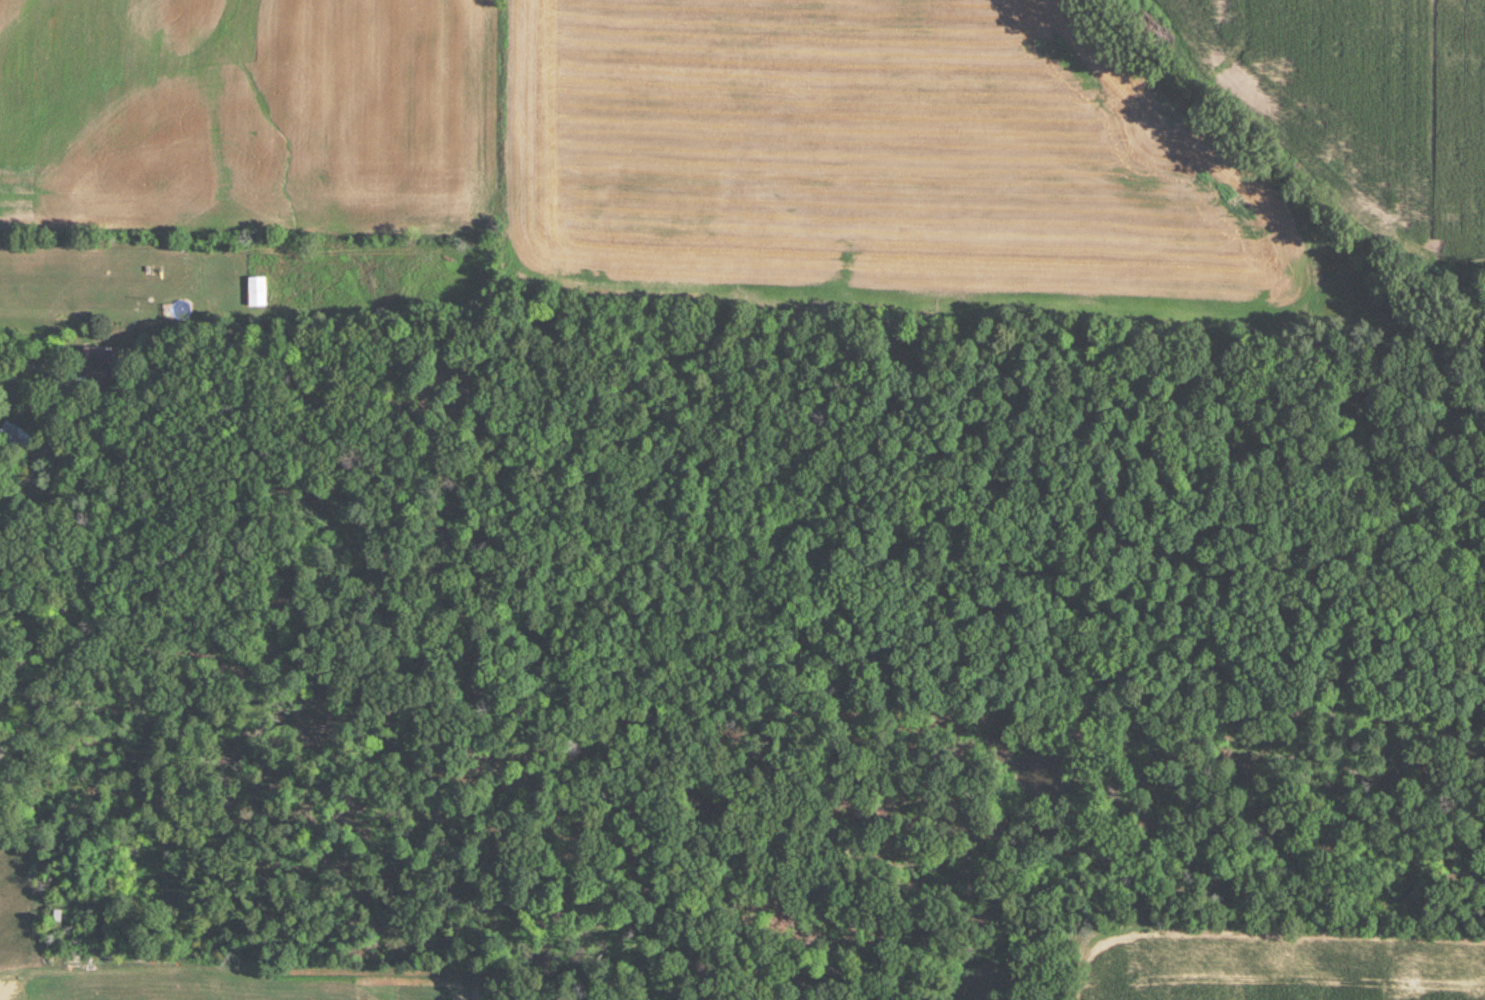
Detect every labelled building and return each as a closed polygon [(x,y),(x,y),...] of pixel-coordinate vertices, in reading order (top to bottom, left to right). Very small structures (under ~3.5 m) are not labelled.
[(248,278),(248,308),(265,308),(265,278),(248,278)]
